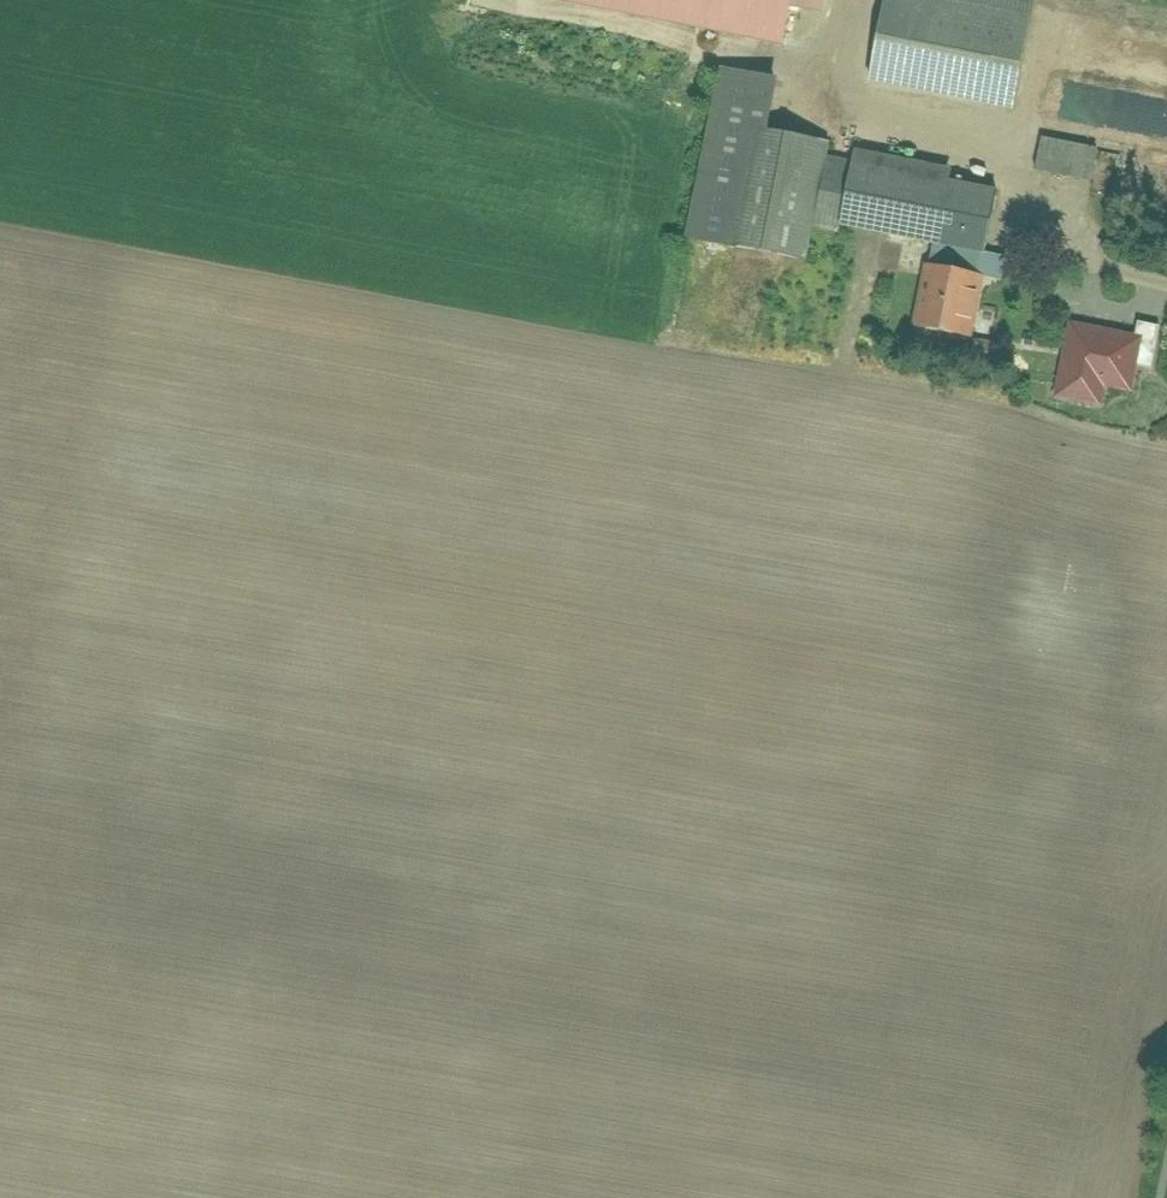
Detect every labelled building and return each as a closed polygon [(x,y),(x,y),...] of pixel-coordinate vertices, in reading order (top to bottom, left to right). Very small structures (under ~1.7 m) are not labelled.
[(784,40),(791,0),(563,0),(784,40)] [(873,77),(1017,106),(1038,0),(889,0),(873,77)] [(819,137),(740,119),(713,241),(795,260),(805,219),(984,254),(998,187),(941,173),(943,163),(843,140),(840,154),(816,149),(819,137)] [(1078,137),(1026,131),(1022,162),(1074,169),(1078,137)] [(984,277),(925,265),(913,325),(972,337),(984,277)] [(1142,337),(1072,322),(1056,395),(1104,406),(1108,387),(1130,391),(1142,337)]
